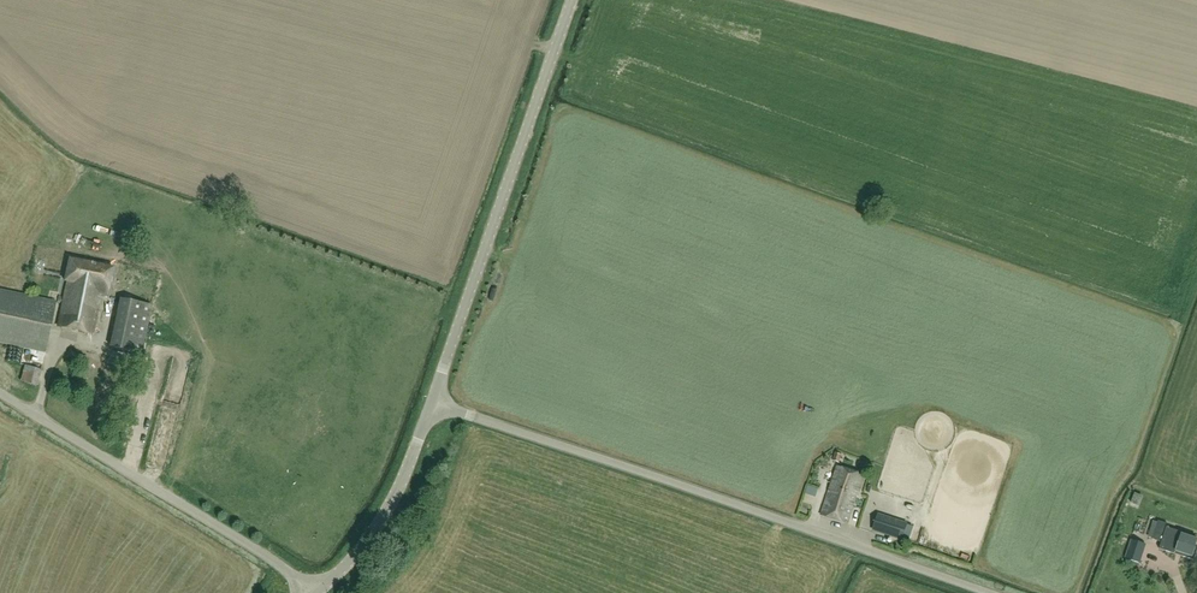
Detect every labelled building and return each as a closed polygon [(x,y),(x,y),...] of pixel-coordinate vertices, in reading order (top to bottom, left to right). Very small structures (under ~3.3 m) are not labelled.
[(113,268),(69,259),(64,281),(67,282),(58,327),(93,334),(101,296),(107,297),(113,268)] [(45,352),(55,301),(0,290),(0,343),(45,352)] [(141,354),(151,306),(122,300),(112,348),(141,354)] [(42,370),(25,365),(20,381),(36,386),(42,370)] [(175,383),(154,455),(164,458),(185,386),(175,383)] [(137,433),(151,434),(152,413),(138,412),(137,433)] [(835,453),(832,461),(839,463),(842,455),(835,453)] [(836,467),(821,515),(848,524),(857,495),(858,495),(864,475),(836,467)] [(817,495),(821,483),(809,480),(806,492),(817,495)] [(1138,506),(1142,496),(1135,494),(1131,503),(1138,506)] [(906,525),(878,516),(873,530),(902,539),(906,525)] [(913,534),(916,522),(909,521),(906,532),(913,534)] [(1181,534),(1182,532),(1166,527),(1167,524),(1158,521),(1157,523),(1153,521),(1148,536),(1153,538),(1152,539),(1161,542),(1159,549),(1176,555),(1177,553),(1181,554),(1180,556),(1194,560),(1196,550),(1196,548),(1195,547),(1196,541),(1196,540),(1181,534)] [(1131,540),(1125,559),(1139,563),(1145,545),(1131,540)]
